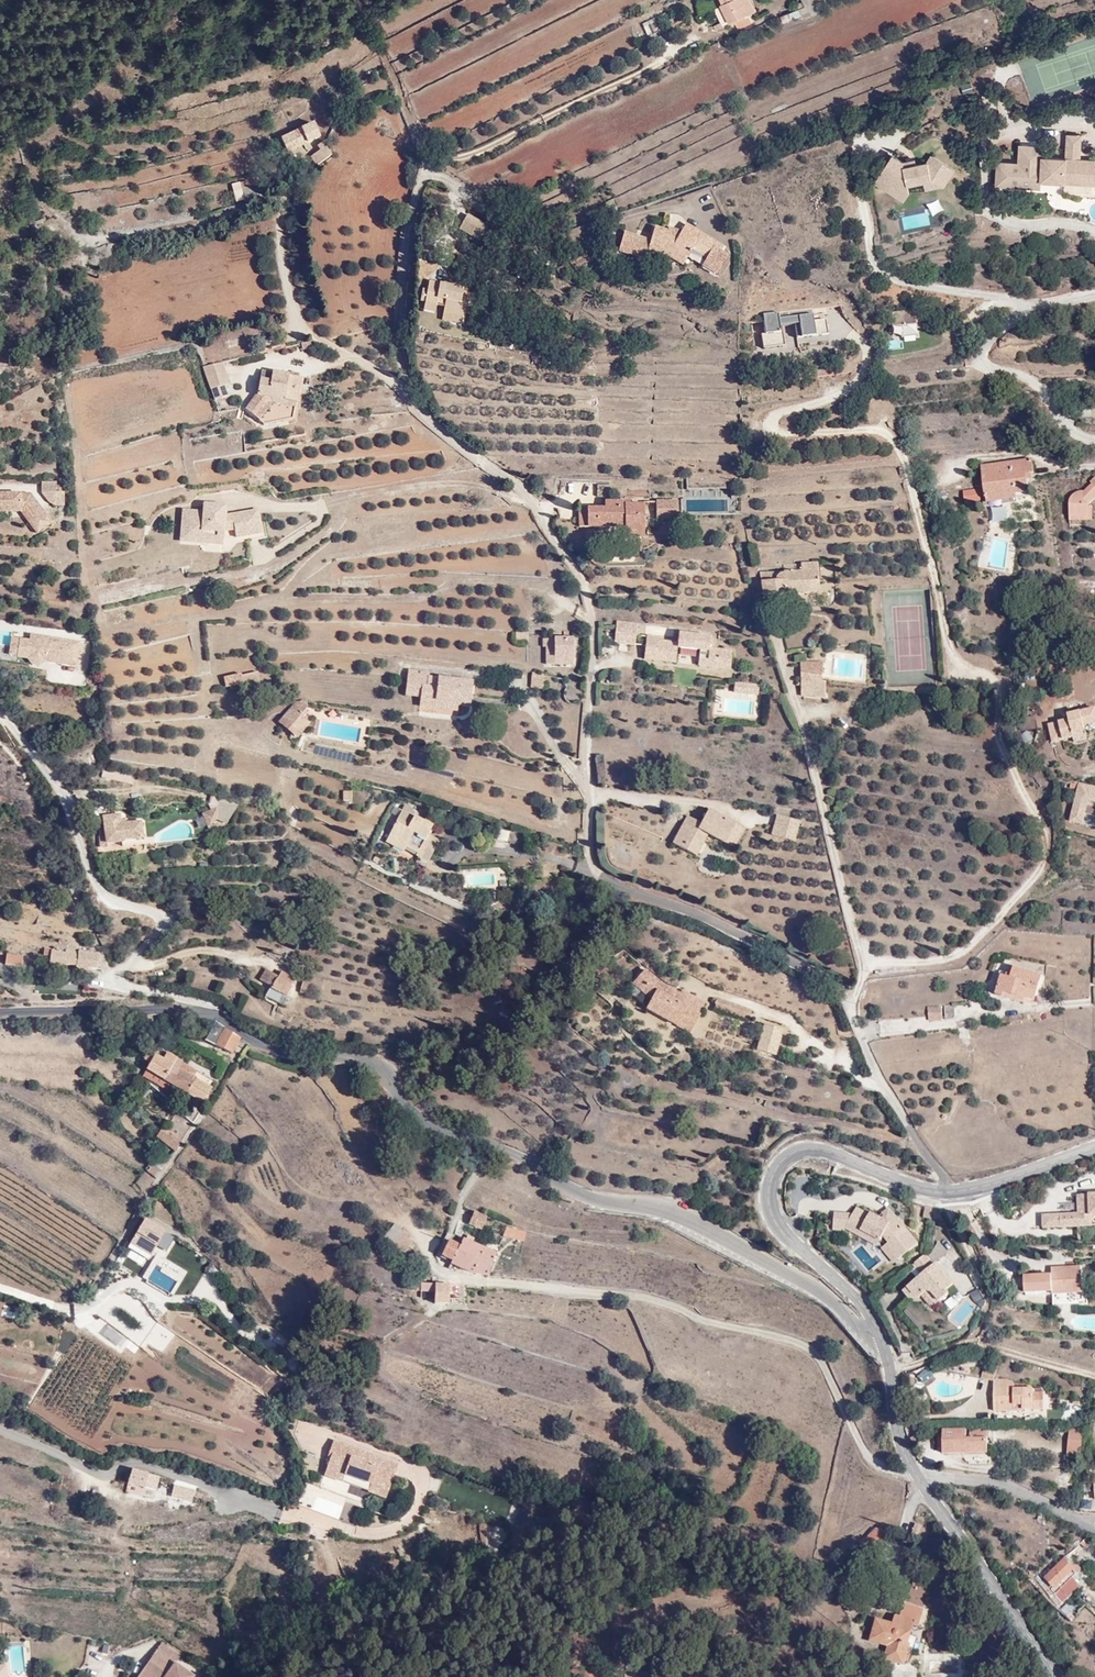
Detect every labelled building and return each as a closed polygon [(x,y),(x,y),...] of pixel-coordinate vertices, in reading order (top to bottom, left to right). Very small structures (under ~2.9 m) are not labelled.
[(735,26),(750,20),(746,11),(755,6),(752,0),(717,0),(712,3),(718,18),(713,22),(716,28),(732,21),(735,26)] [(318,135),(320,132),(314,118),(302,122),(306,136),(318,135)] [(997,157),(996,182),(1042,185),(1042,177),(1094,181),(1094,155),(1082,154),(1083,130),(1067,129),(1066,153),(1046,152),(1046,141),(1019,140),(1018,158),(997,157)] [(325,136),(308,145),(315,159),(331,150),(325,136)] [(878,179),(875,184),(904,202),(909,195),(945,187),(956,171),(932,155),(928,161),(904,167),(905,163),(897,157),(894,155),(882,172),(878,179)] [(878,179),(882,172),(878,168),(874,176),(878,179)] [(248,181),(240,183),(243,198),(260,193),(258,188),(251,190),(248,181)] [(467,216),(459,230),(481,241),(488,227),(467,216)] [(651,240),(625,232),(619,251),(644,260),(647,251),(668,257),(683,266),(691,252),(706,260),(702,267),(716,276),(728,255),(721,251),(724,247),(687,224),(683,230),(669,227),(668,230),(655,226),(651,240)] [(464,287),(440,283),(430,281),(428,289),(423,288),(420,302),(425,303),(424,310),(435,312),(437,305),(444,307),(442,321),(462,325),(466,303),(461,302),(464,287)] [(890,312),(893,340),(887,340),(887,350),(903,349),(902,338),(917,337),(915,310),(890,312)] [(828,334),(826,319),(814,320),(813,314),(780,317),(779,311),(763,313),(765,332),(761,332),(763,349),(783,346),(780,325),(800,323),(801,337),(828,334)] [(222,363),(202,368),(213,402),(229,397),(226,386),(229,385),(222,363)] [(273,426),(278,422),(293,419),(303,378),(289,376),(290,374),(272,371),(271,380),(261,379),(257,397),(255,397),(245,410),(264,425),(270,424),(273,426)] [(978,467),(984,496),(1027,490),(1026,475),(1033,473),(1031,457),(978,467)] [(1094,475),(1094,480),(1073,495),(1074,514),(1088,514),(1090,497),(1094,493),(1094,475)] [(57,482),(42,481),(42,493),(49,503),(55,507),(65,507),(65,492),(57,492),(57,482)] [(982,487),(962,489),(964,507),(983,505),(982,487)] [(685,498),(685,512),(727,513),(727,490),(699,489),(699,498),(685,498)] [(37,534),(52,526),(31,495),(0,493),(0,512),(24,514),(37,534)] [(297,509),(298,495),(278,497),(279,509),(297,509)] [(578,511),(571,511),(571,521),(616,521),(617,531),(636,531),(636,499),(623,499),(623,495),(598,495),(597,502),(580,502),(578,511)] [(648,512),(671,513),(671,495),(648,495),(648,512)] [(572,502),(571,511),(578,511),(580,502),(572,502)] [(203,511),(185,509),(183,509),(179,542),(223,546),(225,533),(235,531),(236,538),(263,534),(259,509),(226,514),(227,505),(203,503),(203,511)] [(747,559),(756,558),(754,544),(745,545),(747,559)] [(762,572),(762,595),(762,596),(820,593),(818,563),(801,563),(801,570),(762,572)] [(638,623),(617,620),(614,643),(635,646),(638,623)] [(660,637),(647,635),(644,659),(676,663),(677,649),(699,651),(698,660),(698,666),(729,670),(732,650),(710,648),(711,636),(679,632),(678,642),(659,640),(660,637)] [(77,667),(79,641),(30,634),(29,638),(11,636),(8,658),(27,660),(31,665),(40,666),(46,662),(77,667)] [(543,635),(543,664),(572,664),(572,636),(543,635)] [(823,662),(800,661),(801,696),(826,698),(826,681),(823,681),(823,662)] [(224,671),(226,681),(260,672),(257,663),(247,667),(245,664),(224,671)] [(424,697),(443,698),(460,699),(460,679),(457,675),(414,673),(414,664),(397,665),(396,678),(408,677),(407,693),(408,704),(424,703),(424,697)] [(525,672),(524,690),(545,690),(545,672),(525,672)] [(408,677),(396,678),(396,693),(407,693),(408,677)] [(760,685),(735,682),(734,693),(759,695),(760,685)] [(442,706),(443,698),(424,697),(424,703),(424,706),(442,706)] [(284,727),(298,739),(311,724),(301,715),(307,709),(307,701),(296,701),(290,709),(292,711),(284,727)] [(264,718),(284,727),(292,711),(290,709),(273,702),(264,718)] [(1052,724),(1047,725),(1053,745),(1074,739),(1075,745),(1088,741),(1087,736),(1094,733),(1094,709),(1069,714),(1070,720),(1052,724)] [(332,735),(333,724),(320,723),(318,733),(332,735)] [(1077,789),(1074,806),(1085,808),(1086,805),(1094,808),(1094,792),(1077,789)] [(342,791),(342,801),(351,801),(351,791),(342,791)] [(243,800),(220,794),(219,808),(204,814),(210,830),(218,821),(228,825),(243,800)] [(33,800),(21,806),(29,820),(41,814),(33,800)] [(424,820),(403,809),(386,842),(403,852),(406,848),(417,854),(416,856),(427,862),(440,841),(429,834),(438,816),(429,811),(424,820)] [(737,824),(709,809),(701,823),(687,816),(672,844),(697,857),(709,835),(725,844),(725,843),(735,848),(745,829),(736,825),(737,824)] [(121,814),(105,816),(102,816),(105,843),(144,838),(142,820),(126,821),(126,818),(122,818),(121,814)] [(800,821),(776,815),(771,835),(795,841),(800,821)] [(526,828),(506,824),(505,836),(523,840),(526,828)] [(576,874),(588,873),(586,854),(585,851),(572,854),(576,874)] [(478,872),(479,885),(507,884),(506,870),(478,872)] [(40,909),(41,909),(48,909),(49,901),(40,901),(40,909)] [(79,953),(51,950),(49,967),(63,968),(63,966),(75,967),(75,971),(88,973),(89,969),(97,970),(99,953),(79,950),(79,953)] [(23,957),(7,954),(6,964),(22,967),(23,957)] [(266,969),(261,977),(261,978),(272,983),(266,996),(282,1004),(292,987),(291,986),(295,979),(281,971),(284,966),(273,959),(267,969),(266,969)] [(1051,976),(1023,967),(1020,979),(1008,976),(1002,995),(1032,1004),(1035,994),(1044,997),(1051,976)] [(651,981),(636,971),(627,985),(647,1000),(642,1009),(686,1030),(694,1012),(676,1003),(680,996),(651,981)] [(880,992),(870,992),(869,1001),(870,1001),(880,1002),(880,992)] [(758,1012),(723,1002),(721,1013),(755,1023),(758,1012)] [(941,1005),(929,1004),(929,1018),(941,1018),(941,1005)] [(241,1038),(217,1022),(210,1033),(206,1031),(204,1034),(232,1053),(241,1038)] [(783,1032),(764,1026),(762,1025),(754,1053),(775,1059),(783,1032)] [(145,1061),(151,1064),(156,1055),(151,1051),(145,1061)] [(156,1055),(151,1064),(147,1069),(166,1080),(162,1086),(182,1099),(186,1093),(202,1102),(204,1103),(212,1089),(193,1077),(196,1072),(176,1060),(178,1057),(167,1051),(163,1058),(156,1055)] [(166,1080),(147,1069),(143,1075),(162,1086),(166,1080)] [(198,1108),(202,1102),(186,1093),(182,1099),(198,1108)] [(716,1119),(718,1105),(704,1101),(700,1115),(716,1119)] [(183,1140),(165,1127),(158,1137),(176,1151),(183,1140)] [(159,1169),(147,1157),(140,1164),(153,1176),(159,1169)] [(1033,1214),(1034,1228),(1083,1227),(1083,1224),(1094,1224),(1094,1197),(1069,1197),(1068,1215),(1033,1214)] [(918,1242),(904,1224),(898,1227),(872,1209),(869,1212),(856,1205),(847,1221),(879,1239),(885,1233),(903,1253),(918,1242)] [(931,1218),(932,1207),(922,1207),(922,1218),(931,1218)] [(948,1214),(944,1207),(932,1207),(931,1218),(934,1222),(948,1214)] [(487,1217),(474,1214),(471,1224),(484,1228),(487,1217)] [(145,1218),(131,1240),(152,1256),(167,1230),(145,1218)] [(522,1238),(525,1228),(507,1223),(504,1233),(522,1238)] [(414,1236),(397,1226),(392,1232),(385,1239),(405,1254),(413,1243),(411,1241),(414,1236)] [(466,1239),(459,1237),(456,1243),(451,1241),(443,1257),(454,1262),(453,1264),(473,1273),(475,1270),(489,1274),(498,1253),(473,1242),(474,1238),(468,1236),(466,1239)] [(152,1256),(131,1240),(126,1247),(149,1260),(152,1256)] [(928,1253),(936,1263),(948,1252),(940,1243),(928,1253)] [(958,1285),(929,1259),(926,1257),(911,1268),(921,1279),(911,1291),(922,1302),(926,1299),(932,1293),(945,1304),(953,1297),(950,1293),(958,1285)] [(97,1276),(103,1266),(93,1260),(87,1270),(97,1276)] [(1053,1278),(1026,1279),(1026,1298),(1054,1297),(1054,1298),(1066,1298),(1066,1304),(1084,1304),(1084,1297),(1082,1269),(1052,1271),(1053,1278)] [(449,1297),(449,1285),(417,1283),(417,1290),(436,1291),(436,1303),(449,1303),(449,1297)] [(462,1285),(449,1285),(449,1297),(462,1297),(462,1285)] [(922,1302),(911,1291),(904,1296),(912,1305),(922,1302)] [(981,1300),(977,1292),(971,1296),(976,1303),(981,1300)] [(939,1309),(945,1304),(932,1293),(926,1299),(939,1309)] [(985,1365),(981,1381),(994,1384),(995,1380),(998,1368),(985,1365)] [(913,1387),(912,1378),(904,1378),(904,1386),(913,1387)] [(995,1380),(994,1389),(1013,1388),(1013,1380),(995,1380)] [(1023,1403),(1022,1409),(1043,1408),(1043,1393),(1033,1393),(1032,1387),(1025,1388),(1023,1403)] [(1023,1403),(1025,1388),(1013,1388),(994,1389),(995,1412),(1014,1411),(1015,1409),(1015,1404),(1023,1403)] [(301,1420),(296,1433),(311,1438),(315,1424),(301,1420)] [(1079,1462),(1080,1457),(1084,1428),(1067,1428),(1063,1460),(1079,1462)] [(966,1439),(965,1429),(943,1429),(943,1451),(986,1452),(986,1440),(966,1439)] [(907,1438),(910,1444),(918,1441),(915,1434),(907,1438)] [(398,1463),(333,1440),(325,1461),(328,1462),(323,1476),(342,1483),(342,1480),(368,1490),(366,1494),(386,1500),(398,1463)] [(162,1476),(146,1472),(146,1470),(131,1467),(126,1482),(132,1484),(129,1493),(139,1496),(140,1494),(141,1486),(158,1491),(162,1476)] [(973,1490),(948,1485),(946,1496),(971,1501),(973,1490)] [(156,1498),(158,1491),(141,1486),(140,1494),(156,1498)] [(183,1498),(185,1490),(178,1486),(174,1494),(183,1498)] [(194,1494),(185,1490),(183,1498),(191,1502),(194,1494)] [(194,1494),(191,1502),(202,1505),(205,1498),(194,1494)] [(920,1537),(924,1526),(914,1523),(910,1534),(920,1537)] [(868,1529),(864,1532),(856,1553),(879,1561),(883,1553),(875,1549),(882,1533),(868,1529)] [(1066,1558),(1046,1577),(1049,1580),(1042,1587),(1059,1604),(1080,1585),(1078,1581),(1080,1578),(1077,1574),(1082,1570),(1088,1577),(1090,1575),(1078,1563),(1074,1567),(1066,1558)] [(1080,1585),(1081,1585),(1085,1588),(1093,1582),(1088,1577),(1082,1570),(1077,1574),(1080,1578),(1078,1581),(1080,1585)] [(915,1628),(921,1612),(909,1606),(907,1610),(901,1608),(898,1615),(893,1614),(889,1626),(875,1621),(868,1641),(886,1647),(884,1659),(901,1666),(907,1647),(904,1645),(910,1628),(915,1628)] [(135,1676),(136,1676),(138,1674),(142,1676),(192,1676),(193,1675),(173,1662),(179,1653),(161,1640),(135,1676)] [(1069,1673),(1072,1676),(1082,1676),(1083,1676),(1076,1667),(1069,1673)]
